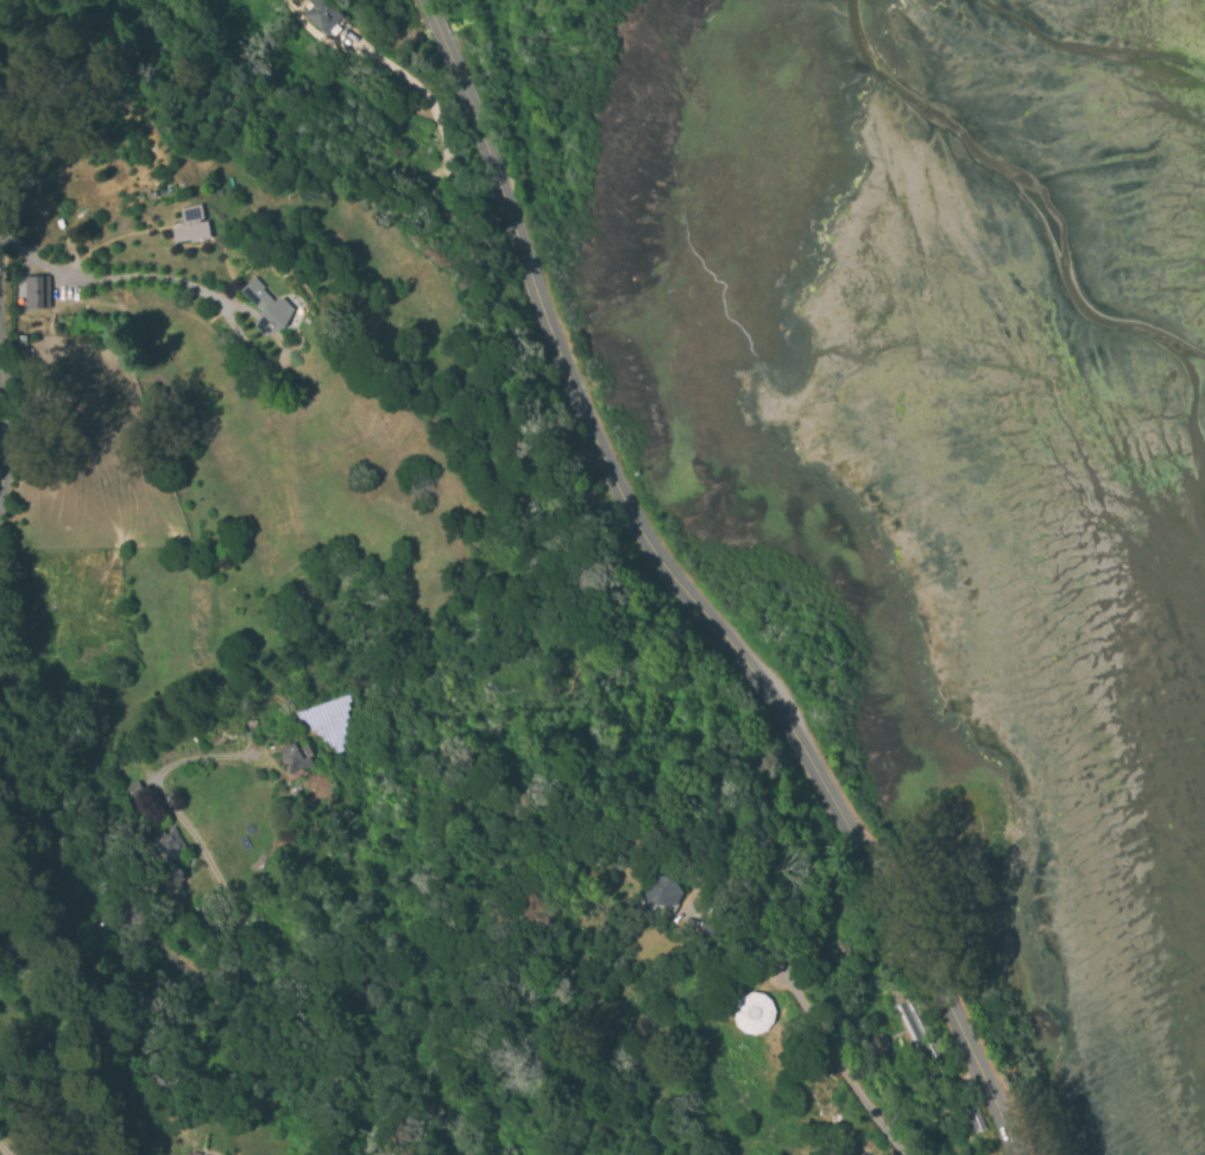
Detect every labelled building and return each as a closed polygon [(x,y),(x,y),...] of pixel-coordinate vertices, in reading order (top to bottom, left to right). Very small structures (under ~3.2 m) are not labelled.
[(303,6),(308,0),(326,0),(343,15),(324,36),(302,15),(307,10),(303,6)] [(179,209),(201,204),(204,221),(208,221),(212,239),(191,242),(190,240),(175,244),(171,229),(178,227),(178,222),(182,222),(179,209)] [(48,276),(24,277),(25,309),(49,309),(48,276)] [(285,328),(265,337),(254,326),(260,311),(240,291),(254,277),(264,288),(263,289),(273,301),(283,298),(294,309),(285,328)] [(294,743),(297,749),(307,744),(313,756),(309,757),(314,765),(304,771),(303,768),(289,776),(280,759),(282,759),(278,752),(284,749),(283,747),(294,743)] [(172,826),(187,850),(169,860),(174,869),(176,867),(176,869),(178,867),(182,875),(181,875),(183,879),(178,882),(182,888),(169,895),(166,889),(162,892),(158,886),(163,883),(159,878),(169,872),(151,842),(157,840),(153,835),(162,831),(163,832),(172,826)] [(646,891),(654,876),(671,876),(683,892),(677,904),(655,905),(650,898),(646,902),(642,895),(646,891)] [(732,999),(743,1037),(777,1027),(766,990),(732,999)] [(907,999),(936,1059),(923,1066),(894,1006),(907,999)]
